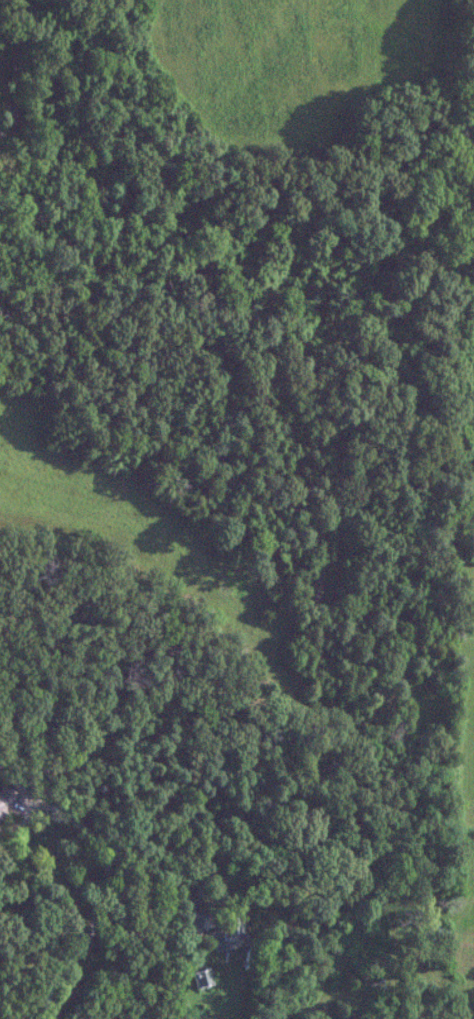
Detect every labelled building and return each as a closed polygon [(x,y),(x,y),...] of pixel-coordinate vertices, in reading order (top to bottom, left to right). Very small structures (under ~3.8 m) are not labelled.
[(3,814),(13,791),(0,786),(0,813),(3,814)] [(209,982),(206,969),(191,972),(195,985),(209,982)]
